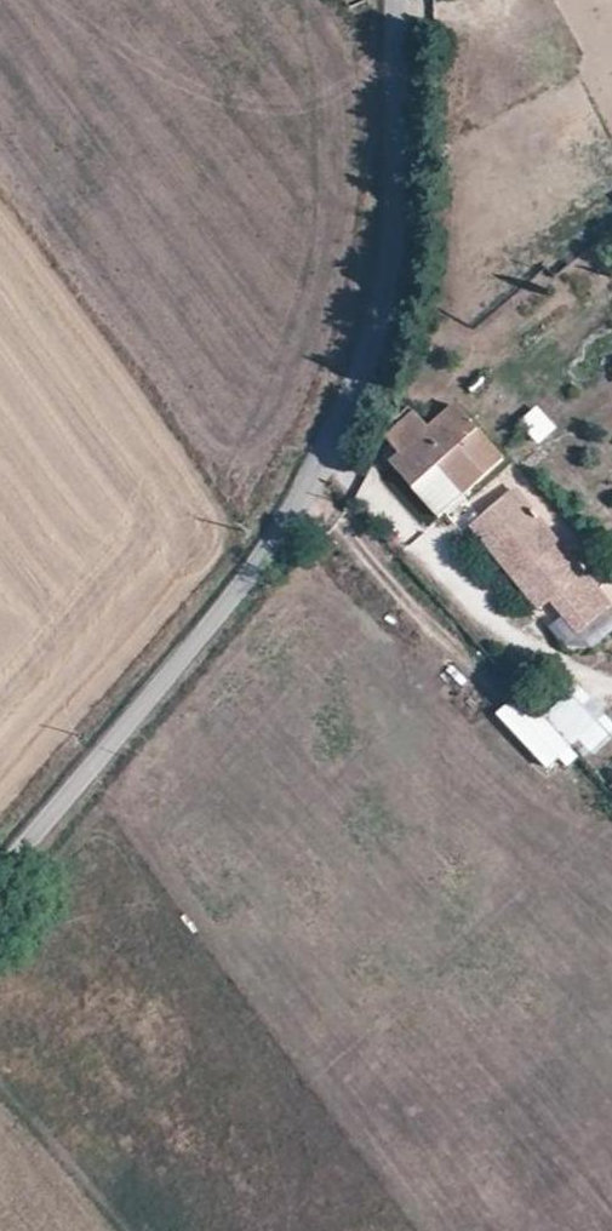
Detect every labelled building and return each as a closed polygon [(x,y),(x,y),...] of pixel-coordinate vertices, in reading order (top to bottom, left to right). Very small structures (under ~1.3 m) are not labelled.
[(391,458),(414,486),(437,467),(448,481),(461,497),(503,463),(453,401),(424,424),(415,411),(386,434),(399,450),(391,458)] [(414,486),(424,500),(448,481),(437,467),(414,486)] [(481,525),(513,566),(554,534),(521,493),(481,525)] [(513,566),(543,604),(553,597),(578,628),(609,604),(554,534),(513,566)] [(552,707),(574,734),(600,712),(579,685),(552,707)]
